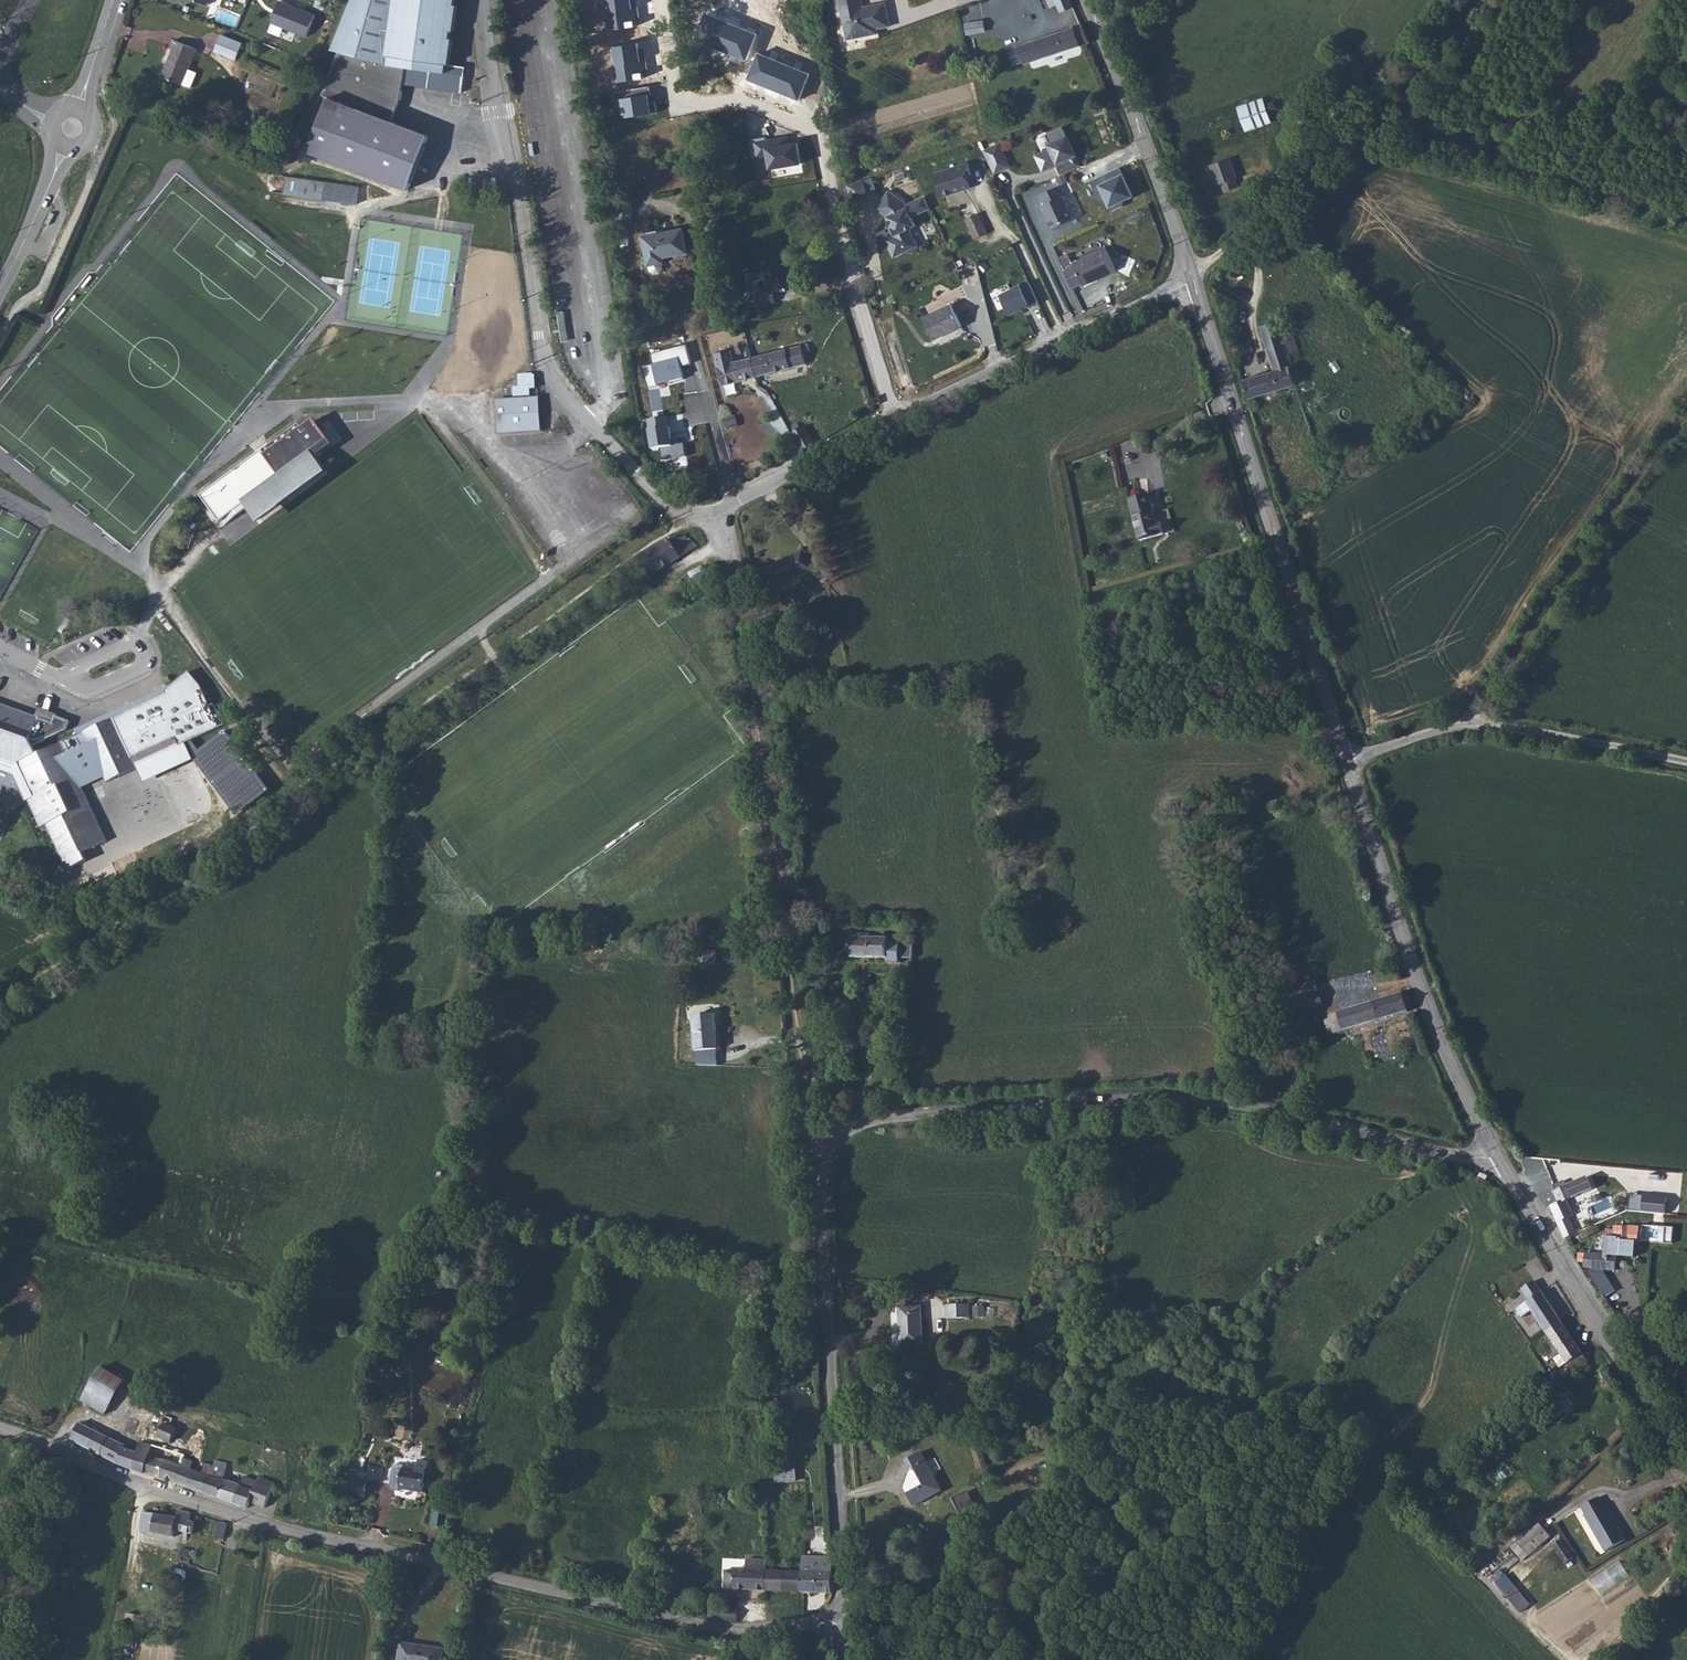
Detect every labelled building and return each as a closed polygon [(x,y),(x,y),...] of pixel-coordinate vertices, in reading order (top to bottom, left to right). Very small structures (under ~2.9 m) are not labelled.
[(310,151),(409,189),(429,136),(392,122),(400,103),(404,90),(405,87),(407,87),(407,84),(463,89),(466,67),(449,65),(453,39),(450,38),(452,31),(454,31),(458,5),(455,5),(456,0),(352,0),(332,50),(340,52),(323,95),(330,98),(310,151)] [(610,30),(636,27),(635,19),(640,18),(639,8),(633,9),(632,0),(606,0),(610,30)] [(890,26),(885,3),(863,7),(861,0),(838,0),(840,13),(842,12),(845,12),(847,22),(844,25),(847,37),(860,34),(863,37),(876,34),(875,29),(877,29),(890,26)] [(1057,6),(1054,0),(1047,0),(1051,8),(1057,6)] [(1073,7),(1070,0),(1054,0),(1057,6),(1060,13),(1073,7)] [(315,15),(286,3),(277,25),(307,37),(315,15)] [(748,61),(759,34),(706,13),(695,40),(748,61)] [(965,24),(967,35),(986,31),(984,21),(965,24)] [(1090,43),(1082,25),(1009,49),(1013,65),(1025,62),(1026,64),(1090,43)] [(242,43),(222,35),(215,51),(236,60),(242,43)] [(197,49),(174,40),(171,48),(173,49),(162,77),(183,85),(189,69),(197,49)] [(641,61),(639,44),(612,48),(617,82),(644,78),(643,71),(649,70),(647,60),(641,61)] [(811,74),(759,53),(749,79),(801,100),(811,74)] [(197,72),(189,69),(183,85),(190,88),(197,72)] [(407,84),(407,87),(462,93),(463,89),(407,84)] [(650,86),(613,92),(614,101),(622,99),(625,118),(658,113),(656,101),(653,101),(650,102),(649,95),(652,95),(650,86)] [(1246,131),(1272,122),(1264,98),(1237,108),(1246,131)] [(1079,162),(1062,127),(1046,135),(1053,149),(1038,156),(1044,170),(1069,158),(1071,161),(1073,165),(1079,162)] [(801,164),(798,146),(789,148),(789,144),(787,137),(766,140),(766,137),(754,139),(757,158),(768,156),(770,169),(801,164)] [(754,139),(749,140),(753,158),(757,158),(754,139)] [(986,151),(995,172),(1009,166),(999,145),(986,151)] [(1225,192),(1238,187),(1235,179),(1237,179),(1230,158),(1211,165),(1218,185),(1222,184),(1225,192)] [(1062,174),(1080,166),(1079,162),(1073,165),(1071,161),(1058,167),(1062,174)] [(943,197),(970,188),(967,179),(969,175),(972,174),(968,163),(935,174),(943,197)] [(902,167),(893,170),(896,179),(905,176),(902,167)] [(1098,200),(1105,196),(1112,210),(1123,205),(1122,201),(1133,196),(1120,168),(1111,173),(1112,175),(1108,177),(1106,175),(1090,183),(1098,200)] [(1065,174),(1057,178),(1060,186),(1068,182),(1065,174)] [(359,188),(287,177),(285,194),(356,205),(359,188)] [(872,177),(863,180),(868,196),(877,193),(872,177)] [(847,185),(850,202),(868,196),(863,180),(847,185)] [(1043,206),(1053,228),(1073,219),(1058,186),(1041,194),(1045,204),(1043,206)] [(687,201),(707,196),(705,187),(684,192),(687,201)] [(927,211),(921,198),(906,205),(905,202),(889,191),(876,209),(887,216),(892,226),(896,235),(893,236),(886,239),(894,257),(918,246),(910,229),(916,226),(912,217),(927,211)] [(921,198),(927,211),(930,209),(924,197),(921,198)] [(975,239),(988,233),(978,213),(966,219),(975,239)] [(655,235),(644,237),(649,265),(650,265),(651,271),(655,274),(661,273),(663,268),(662,263),(663,263),(662,257),(687,252),(683,229),(662,233),(655,235)] [(1069,253),(1059,258),(1073,288),(1082,283),(1083,285),(1117,270),(1106,248),(1073,263),(1069,253)] [(748,291),(773,287),(771,271),(746,274),(748,291)] [(1029,282),(1000,293),(1009,315),(1038,304),(1029,282)] [(776,302),(773,287),(748,291),(751,306),(776,302)] [(962,326),(951,305),(924,318),(934,339),(962,326)] [(1284,338),(1279,320),(1260,326),(1274,371),(1244,380),(1250,398),(1296,384),(1295,381),(1308,377),(1305,368),(1292,372),(1290,367),(1293,367),(1293,365),(1294,365),(1297,364),(1298,362),(1298,360),(1297,359),(1295,358),(1294,358),(1291,359),(1289,355),(1299,352),(1293,335),(1284,338)] [(650,386),(686,377),(683,366),(693,364),(687,341),(650,350),(653,364),(645,366),(650,386)] [(809,344),(753,358),(757,376),(806,364),(804,354),(811,352),(809,344)] [(723,385),(757,376),(753,358),(734,362),(731,350),(715,353),(723,385)] [(516,396),(530,395),(530,388),(535,388),(534,381),(533,374),(526,376),(520,376),(520,389),(515,389),(516,396)] [(516,402),(495,403),(496,431),(541,428),(539,401),(531,401),(516,402)] [(674,446),(667,414),(644,419),(651,452),(660,450),(662,460),(686,455),(683,444),(674,446)] [(727,429),(735,427),(732,417),(725,419),(727,429)] [(298,424),(200,496),(223,526),(247,508),(256,520),(325,469),(313,453),(329,441),(314,420),(302,429),(298,424)] [(1149,495),(1130,500),(1140,541),(1165,534),(1162,523),(1157,525),(1153,512),(1154,512),(1149,495)] [(580,551),(583,557),(606,540),(602,535),(580,551)] [(688,539),(685,535),(670,539),(641,557),(652,575),(698,546),(689,538),(688,539)] [(702,566),(689,573),(693,581),(706,574),(702,566)] [(799,577),(779,587),(783,593),(803,583),(799,577)] [(75,730),(34,747),(31,738),(67,730),(71,721),(57,716),(54,723),(36,717),(0,704),(0,771),(13,776),(14,778),(15,778),(20,788),(27,803),(30,801),(42,828),(47,825),(69,870),(87,861),(83,853),(108,841),(83,788),(81,784),(103,774),(105,778),(108,782),(137,768),(133,759),(176,738),(180,747),(187,744),(225,726),(215,704),(210,706),(201,686),(174,684),(165,691),(166,694),(75,730)] [(165,691),(174,684),(73,725),(75,730),(166,694),(165,691)] [(39,708),(36,717),(54,723),(57,716),(57,714),(39,708)] [(133,759),(137,768),(145,783),(194,761),(187,744),(180,747),(176,738),(133,759)] [(17,790),(20,788),(15,778),(14,778),(13,776),(0,771),(0,783),(17,790)] [(81,784),(83,788),(105,778),(103,774),(81,784)] [(164,833),(127,851),(137,871),(174,854),(164,833)] [(769,860),(755,860),(756,871),(770,871),(769,860)] [(851,919),(851,939),(889,938),(889,942),(901,942),(902,938),(914,938),(914,922),(889,922),(888,918),(863,919),(863,915),(852,915),(852,919),(851,919)] [(822,953),(809,952),(811,969),(823,969),(822,953)] [(1299,985),(1293,987),(1295,992),(1301,992),(1304,996),(1325,991),(1320,977),(1298,981),(1299,985)] [(1338,1026),(1349,1023),(1346,1013),(1407,996),(1402,978),(1328,1000),(1332,1014),(1335,1013),(1338,1026)] [(1302,1009),(1324,1006),(1323,998),(1301,1002),(1302,1009)] [(721,1001),(699,1004),(704,1040),(726,1038),(721,1001)] [(1312,1009),(1300,1012),(1301,1018),(1313,1016),(1312,1009)] [(1552,1206),(1559,1222),(1574,1215),(1567,1200),(1593,1189),(1588,1177),(1567,1186),(1565,1180),(1554,1185),(1556,1191),(1554,1192),(1559,1203),(1552,1206)] [(1664,1211),(1665,1193),(1631,1193),(1631,1210),(1664,1211)] [(1614,1229),(1606,1228),(1605,1255),(1579,1253),(1578,1261),(1585,1262),(1584,1267),(1616,1270),(1618,1240),(1629,1240),(1629,1226),(1614,1226),(1614,1229)] [(1522,1289),(1529,1300),(1542,1292),(1535,1281),(1522,1289)] [(975,1290),(952,1291),(953,1304),(976,1302),(975,1290)] [(1529,1300),(1517,1309),(1522,1317),(1532,1311),(1546,1333),(1562,1322),(1542,1292),(1529,1300)] [(906,1334),(929,1332),(926,1293),(902,1295),(906,1334)] [(1562,1322),(1546,1333),(1552,1341),(1544,1347),(1553,1359),(1561,1354),(1567,1364),(1573,1372),(1589,1362),(1562,1322)] [(401,1349),(399,1361),(409,1363),(411,1350),(401,1349)] [(1560,1368),(1567,1364),(1561,1354),(1553,1359),(1560,1368)] [(117,1387),(92,1377),(78,1412),(104,1422),(117,1387)] [(1568,1397),(1551,1410),(1556,1417),(1574,1404),(1568,1397)] [(171,1436),(175,1423),(163,1418),(158,1431),(171,1436)] [(81,1423),(73,1442),(82,1446),(102,1455),(109,1436),(81,1423)] [(109,1436),(102,1455),(124,1465),(134,1469),(140,1452),(123,1446),(124,1443),(109,1436)] [(140,1452),(134,1469),(157,1476),(167,1448),(144,1440),(140,1452)] [(177,1483),(204,1492),(211,1471),(217,1456),(188,1447),(186,1454),(177,1483)] [(157,1476),(177,1483),(186,1454),(167,1448),(157,1476)] [(939,1496),(928,1473),(921,1457),(903,1466),(904,1467),(910,1476),(914,1474),(920,1489),(905,1497),(910,1509),(939,1496)] [(1497,1485),(1514,1471),(1506,1462),(1489,1476),(1497,1485)] [(364,1466),(363,1480),(378,1481),(379,1467),(364,1466)] [(392,1466),(388,1484),(397,1486),(396,1489),(420,1493),(424,1472),(392,1466)] [(211,1471),(204,1492),(218,1497),(247,1506),(249,1499),(252,1487),(241,1482),(211,1471)] [(252,1487),(249,1499),(266,1504),(273,1481),(256,1476),(244,1472),(241,1482),(252,1487)] [(256,1476),(273,1481),(274,1476),(257,1472),(256,1476)] [(789,1488),(802,1490),(802,1474),(789,1474),(789,1488)] [(346,1494),(344,1497),(362,1498),(363,1480),(351,1480),(349,1486),(346,1494)] [(397,1486),(388,1484),(388,1491),(395,1492),(396,1489),(397,1486)] [(1604,1504),(1599,1497),(1581,1508),(1586,1515),(1584,1515),(1606,1552),(1626,1540),(1605,1504),(1604,1504)] [(959,1531),(960,1531),(976,1523),(963,1498),(946,1506),(959,1530),(959,1531)] [(429,1508),(426,1525),(434,1526),(437,1510),(429,1508)] [(196,1514),(185,1511),(183,1518),(149,1510),(144,1530),(184,1541),(185,1536),(198,1538),(200,1520),(194,1519),(196,1514)] [(1539,1523),(1517,1542),(1529,1556),(1551,1537),(1539,1523)] [(1562,1540),(1553,1545),(1566,1564),(1574,1558),(1562,1540)] [(1517,1542),(1512,1547),(1524,1560),(1529,1556),(1517,1542)] [(821,1561),(803,1560),(803,1572),(803,1592),(834,1592),(832,1557),(821,1557),(821,1561)] [(1620,1559),(1592,1577),(1618,1616),(1646,1597),(1620,1559)] [(725,1572),(725,1591),(735,1590),(735,1591),(742,1591),(770,1592),(769,1571),(769,1560),(748,1560),(747,1572),(735,1572),(725,1572)] [(770,1592),(784,1592),(784,1572),(769,1571),(770,1592)] [(784,1592),(803,1592),(803,1572),(784,1572),(784,1592)] [(1530,1605),(1514,1585),(1504,1593),(1520,1613),(1530,1605)] [(404,1646),(401,1659),(445,1659),(446,1653),(404,1646)]
